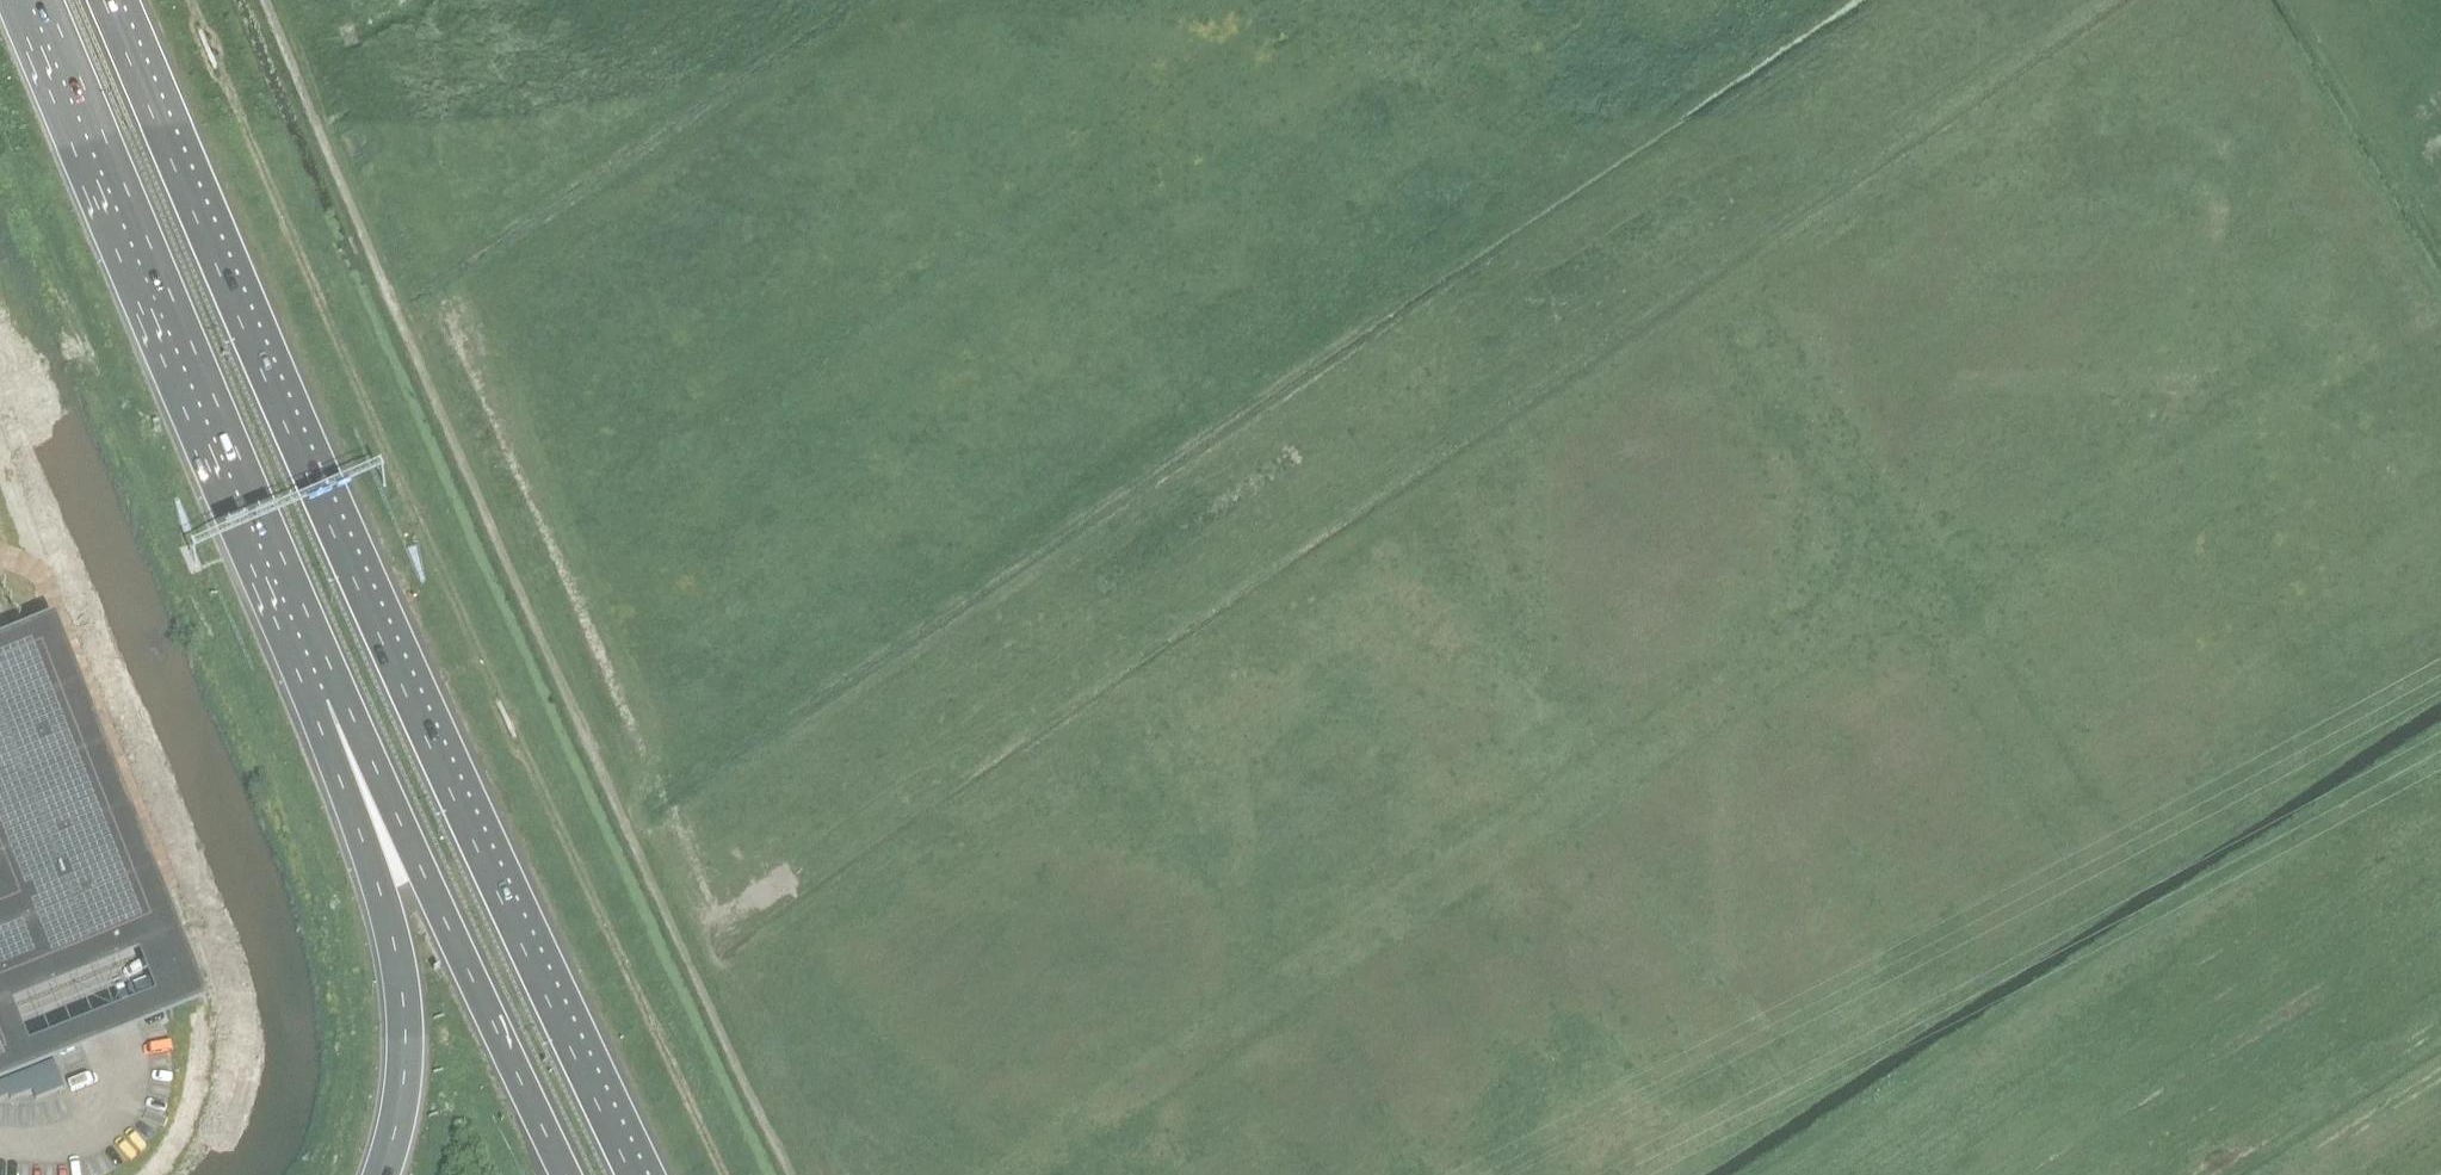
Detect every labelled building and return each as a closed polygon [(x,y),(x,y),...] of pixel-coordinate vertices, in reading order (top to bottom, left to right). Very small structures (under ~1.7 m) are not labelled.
[(77,960),(111,947),(77,861),(98,853),(30,680),(0,692),(0,990),(77,960)]
